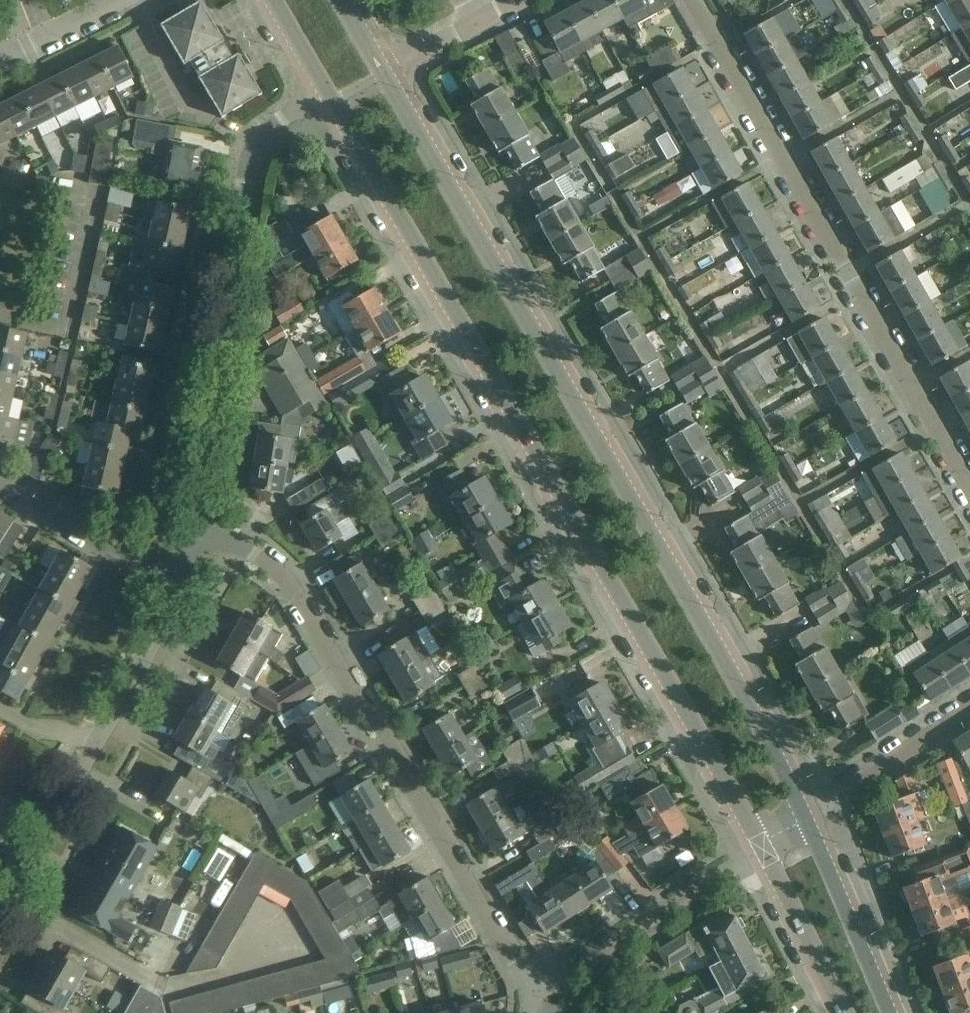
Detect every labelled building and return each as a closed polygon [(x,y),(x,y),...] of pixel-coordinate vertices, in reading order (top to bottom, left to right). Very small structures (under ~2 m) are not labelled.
[(587,2),(602,30),(623,18),(632,36),(632,35),(613,0),(589,0),(587,2)] [(632,35),(640,31),(636,24),(656,13),(674,4),(672,0),(613,0),(632,35)] [(842,6),(839,0),(812,0),(822,18),(842,6)] [(868,10),(868,9),(876,4),(874,0),(852,0),(861,14),(868,10)] [(969,23),(969,0),(946,0),(943,1),(934,7),(951,35),(969,23)] [(233,57),(200,2),(160,25),(183,65),(189,62),(221,118),(262,95),(238,54),(233,57)] [(581,41),(602,30),(587,2),(565,13),(581,41)] [(842,6),(822,18),(823,19),(834,13),(841,24),(834,28),(839,36),(855,27),(842,6)] [(798,32),(786,10),(744,34),(756,56),(795,33),(798,32)] [(868,10),(861,14),(870,27),(876,23),(868,10)] [(541,60),(546,70),(563,60),(565,64),(587,52),(581,41),(565,13),(544,25),(548,33),(535,40),(545,58),(541,60)] [(951,35),(967,62),(969,60),(969,23),(951,35)] [(795,33),(756,56),(768,76),(795,61),(806,54),(795,33)] [(859,34),(851,40),(859,52),(868,48),(861,37),(859,34)] [(894,52),(886,38),(879,42),(887,56),(894,52)] [(677,62),(668,46),(645,59),(649,67),(654,76),(677,62)] [(97,57),(113,88),(133,78),(117,47),(97,57)] [(531,71),(519,50),(504,59),(516,79),(531,71)] [(78,66),(94,98),(113,88),(97,57),(78,66)] [(864,62),(871,74),(880,68),(873,57),(864,62)] [(688,65),(695,82),(706,77),(699,61),(688,65)] [(795,61),(768,76),(780,97),(807,82),(795,61)] [(948,79),(955,90),(969,81),(969,65),(948,79)] [(74,107),(94,98),(78,66),(59,76),(74,107)] [(654,76),(649,67),(635,75),(640,83),(654,76)] [(470,105),(484,130),(515,112),(502,88),(500,89),(487,68),(465,81),(477,102),(470,105)] [(654,112),(693,90),(681,69),(642,91),(654,112)] [(892,91),(880,69),(862,79),(867,88),(877,82),(880,87),(865,95),(869,104),(892,91)] [(911,96),(924,89),(928,86),(920,74),(904,84),(911,96)] [(40,86),(55,117),(74,107),(59,76),(40,86)] [(780,97),(792,118),(819,103),(807,82),(780,97)] [(607,89),(611,98),(624,92),(618,83),(607,89)] [(36,127),(55,117),(40,86),(20,95),(36,127)] [(611,98),(607,89),(594,97),(599,106),(611,98)] [(924,89),(911,96),(919,109),(927,104),(919,92),(924,89)] [(666,133),(705,111),(693,90),(654,112),(666,133)] [(1,105),(17,136),(36,127),(20,95),(1,105)] [(829,97),(819,103),(792,118),(804,140),(831,124),(841,118),(829,97)] [(147,103),(138,102),(135,114),(144,116),(147,103)] [(1,105),(0,106),(0,145),(17,136),(1,105)] [(656,139),(668,160),(690,148),(717,132),(705,111),(666,133),(656,139)] [(540,158),(538,155),(528,137),(529,136),(515,112),(484,130),(498,154),(505,150),(517,171),(540,158)] [(915,126),(907,113),(900,117),(907,130),(915,126)] [(106,121),(110,129),(121,123),(117,115),(106,121)] [(152,149),(150,156),(165,158),(161,181),(196,188),(199,170),(195,169),(199,148),(153,140),(149,139),(152,122),(137,120),(132,144),(135,149),(143,150),(147,148),(152,149)] [(110,129),(106,121),(94,126),(98,134),(110,129)] [(902,124),(893,129),(897,136),(906,131),(902,124)] [(922,138),(915,126),(907,130),(914,143),(922,138)] [(584,135),(592,148),(600,143),(593,130),(584,135)] [(701,168),(729,153),(717,132),(690,148),(701,168)] [(938,140),(944,151),(951,147),(944,136),(938,140)] [(579,149),(576,143),(573,138),(558,146),(565,157),(579,149)] [(835,139),(811,152),(826,177),(849,164),(835,139)] [(600,143),(592,148),(599,159),(607,155),(600,143)] [(558,146),(558,145),(538,155),(540,158),(546,169),(565,157),(558,146)] [(960,161),(951,147),(944,151),(953,165),(960,161)] [(568,203),(566,200),(565,201),(564,200),(576,193),(565,175),(573,171),(571,168),(585,160),(579,149),(565,157),(546,169),(552,179),(529,193),(533,200),(541,214),(535,217),(549,242),(580,224),(577,218),(582,215),(583,209),(578,201),(573,200),(568,203)] [(741,174),(729,153),(701,168),(714,190),(741,174)] [(73,162),(86,165),(87,156),(75,154),(73,162)] [(634,167),(627,155),(605,168),(612,180),(634,167)] [(937,180),(945,175),(939,166),(924,155),(881,180),(890,194),(931,170),(937,180)] [(108,160),(94,157),(93,163),(89,182),(103,185),(107,166),(108,160)] [(52,160),(46,163),(52,175),(59,171),(54,159),(52,160)] [(84,173),(86,165),(73,162),(71,171),(84,173)] [(863,189),(849,164),(826,177),(840,202),(863,189)] [(945,175),(937,180),(944,193),(952,188),(945,175)] [(37,176),(35,184),(47,187),(49,179),(37,176)] [(969,192),(969,176),(962,180),(969,193),(969,192)] [(675,183),(663,190),(669,201),(681,194),(675,183)] [(47,187),(35,184),(32,192),(45,195),(47,187)] [(721,198),(736,223),(761,209),(746,184),(721,198)] [(924,192),(932,207),(944,199),(936,185),(924,192)] [(840,202),(854,227),(878,214),(863,189),(840,202)] [(638,205),(630,191),(621,196),(629,209),(638,205)] [(607,196),(588,207),(594,216),(612,205),(607,196)] [(157,200),(152,222),(186,230),(191,208),(157,200)] [(106,212),(119,214),(120,206),(108,203),(106,212)] [(638,205),(629,209),(636,221),(645,216),(638,205)] [(878,214),(854,227),(868,252),(904,232),(890,207),(878,214)] [(736,223),(750,248),(775,234),(761,209),(736,223)] [(117,223),(119,214),(106,212),(104,220),(117,223)] [(283,258),(275,244),(263,250),(262,256),(267,264),(255,271),(264,285),(277,277),(277,278),(285,273),(303,262),(304,262),(344,239),(331,216),(321,222),(315,212),(300,221),(306,231),(299,234),(305,245),(295,251),(283,258)] [(181,251),(186,230),(152,222),(147,243),(181,251)] [(604,270),(603,269),(592,250),(594,248),(580,224),(549,242),(563,266),(570,262),(582,283),(604,270)] [(775,234),(750,248),(764,273),(789,259),(775,234)] [(357,261),(344,239),(304,262),(308,270),(317,265),(325,279),(357,261)] [(155,276),(157,268),(176,273),(181,251),(147,243),(135,240),(128,270),(155,276)] [(663,265),(671,260),(663,247),(655,252),(663,265)] [(97,250),(95,262),(103,264),(106,252),(97,250)] [(890,290),(913,277),(899,251),(875,265),(890,290)] [(603,269),(604,270),(610,281),(632,269),(626,257),(625,257),(625,256),(603,269)] [(778,298),(803,283),(789,259),(764,273),(778,298)] [(671,260),(663,265),(670,277),(678,272),(671,260)] [(632,269),(610,281),(617,292),(652,271),(646,261),(632,269)] [(103,264),(95,262),(92,275),(101,276),(103,264)] [(285,273),(277,278),(284,289),(291,284),(285,273)] [(904,315),(928,302),(913,277),(890,290),(904,315)] [(139,281),(134,303),(168,310),(173,288),(139,281)] [(818,309),(803,283),(778,298),(793,323),(818,309)] [(678,290),(685,302),(692,297),(685,285),(678,290)] [(373,289),(342,307),(356,330),(386,312),(373,289)] [(600,329),(614,354),(645,336),(631,312),(629,313),(617,292),(594,305),(606,325),(600,329)] [(304,311),(297,299),(274,312),(280,324),(304,311)] [(918,340),(942,327),(928,302),(904,315),(918,340)] [(129,323),(163,331),(168,310),(134,303),(129,323)] [(85,305),(83,313),(96,316),(98,308),(85,305)] [(399,334),(386,312),(356,330),(345,336),(358,358),(399,334)] [(94,324),(96,316),(83,313),(81,322),(94,324)] [(715,334),(714,333),(727,325),(720,313),(707,321),(699,326),(707,338),(715,334)] [(800,365),(813,358),(838,344),(823,318),(798,332),(786,339),(800,365)] [(953,321),(942,327),(918,340),(933,365),(967,346),(953,321)] [(163,331),(129,323),(124,345),(158,353),(163,331)] [(287,338),(280,326),(263,336),(270,348),(287,338)] [(22,356),(26,334),(0,328),(0,351),(22,356)] [(715,334),(707,338),(721,362),(744,350),(738,341),(724,349),(715,334)] [(659,360),(645,336),(614,354),(628,378),(634,374),(646,395),(669,381),(657,361),(659,360)] [(61,338),(59,348),(69,350),(70,340),(61,338)] [(255,372),(282,417),(281,417),(282,418),(281,427),(260,424),(254,462),(294,468),(301,425),(309,420),(307,417),(327,405),(287,340),(263,354),(269,364),(255,372)] [(307,344),(296,350),(303,361),(313,355),(307,344)] [(852,368),(838,344),(813,358),(827,382),(852,368)] [(0,351),(0,373),(17,377),(22,356),(0,351)] [(59,351),(56,363),(65,365),(68,353),(59,351)] [(743,398),(765,385),(777,377),(763,353),(736,369),(736,370),(729,375),(743,398)] [(319,365),(313,355),(303,361),(309,371),(319,365)] [(73,360),(70,372),(78,374),(81,362),(73,360)] [(671,377),(679,391),(712,371),(706,360),(693,368),(691,365),(671,377)] [(116,383),(150,390),(155,368),(121,361),(116,383)] [(969,389),(969,367),(967,362),(940,378),(952,399),(969,389)] [(62,378),(65,365),(56,363),(54,376),(62,378)] [(841,407),(866,393),(852,368),(827,382),(841,407)] [(346,383),(338,369),(316,381),(324,395),(338,387),(346,383)] [(393,396),(405,418),(438,400),(424,377),(410,385),(401,369),(377,382),(387,399),(393,396)] [(712,371),(679,391),(686,404),(706,394),(710,399),(724,390),(712,371)] [(76,386),(78,374),(70,372),(67,384),(76,386)] [(12,398),(17,377),(0,373),(0,395),(12,398)] [(111,404),(145,411),(150,390),(116,383),(111,404)] [(354,397),(347,385),(328,395),(335,408),(354,397)] [(765,385),(743,398),(751,411),(758,406),(751,394),(765,385)] [(952,399),(964,420),(969,416),(969,389),(952,399)] [(50,393),(47,406),(55,408),(58,395),(50,393)] [(866,393),(841,407),(855,432),(880,418),(866,393)] [(12,398),(0,395),(0,417),(7,419),(7,418),(12,398)] [(450,421),(438,400),(405,418),(418,440),(414,443),(423,458),(445,445),(437,430),(450,421)] [(60,414),(69,416),(72,404),(63,402),(60,414)] [(665,441),(679,466),(710,448),(696,424),(694,424),(682,403),(659,417),(671,437),(665,441)] [(145,411),(111,404),(107,424),(106,425),(131,430),(131,431),(140,433),(145,411)] [(55,408),(47,406),(44,418),(53,420),(55,408)] [(66,428),(69,416),(60,414),(58,426),(66,428)] [(28,447),(33,424),(7,418),(7,419),(0,417),(0,440),(28,447)] [(774,431),(765,417),(757,422),(766,436),(774,431)] [(894,443),(880,418),(855,432),(870,457),(894,443)] [(126,451),(131,431),(131,430),(106,425),(107,424),(97,422),(92,444),(126,451)] [(351,438),(356,446),(373,437),(368,428),(351,438)] [(45,441),(56,448),(60,440),(49,434),(45,441)] [(373,437),(356,446),(378,484),(379,483),(386,496),(405,485),(397,472),(394,474),(373,437)] [(52,455),(56,448),(45,441),(41,448),(52,455)] [(87,465),(121,472),(126,451),(92,444),(87,465)] [(52,455),(41,448),(36,456),(47,462),(52,455)] [(724,472),(710,448),(679,466),(693,490),(699,486),(711,507),(734,493),(722,473),(724,472)] [(359,463),(353,452),(339,460),(345,471),(359,463)] [(862,475),(874,496),(912,474),(900,453),(862,475)] [(787,471),(795,466),(787,454),(780,459),(787,471)] [(291,484),(294,468),(254,462),(250,489),(282,494),(283,483),(291,484)] [(121,472),(87,465),(81,495),(108,500),(109,493),(117,494),(121,472)] [(802,479),(795,466),(787,471),(795,484),(802,479)] [(452,498),(464,520),(497,502),(484,479),(470,487),(460,470),(435,484),(445,502),(452,498)] [(745,501),(779,481),(772,470),(759,478),(758,476),(737,488),(745,501)] [(912,474),(874,496),(863,502),(875,523),(897,511),(924,495),(912,474)] [(327,491),(320,479),(286,500),(292,511),(327,491)] [(779,481),(745,501),(753,515),(774,503),(772,500),(786,493),(779,481)] [(347,499),(341,488),(304,509),(310,519),(300,524),(317,552),(342,537),(335,525),(346,519),(346,513),(340,503),(347,499)] [(414,500),(407,488),(388,498),(395,511),(414,500)] [(924,495),(897,511),(908,532),(936,516),(924,495)] [(487,577),(513,562),(505,547),(496,532),(510,524),(497,502),(464,520),(477,542),(473,544),(483,560),(490,572),(486,575),(487,577)] [(820,527),(839,516),(831,504),(813,516),(820,527)] [(13,522),(0,513),(0,543),(13,522)] [(368,525),(375,537),(396,525),(389,513),(368,525)] [(729,553),(744,577),(774,560),(760,535),(759,536),(747,515),(724,529),(736,549),(729,553)] [(851,537),(839,516),(820,527),(833,547),(851,537)] [(907,560),(920,553),(948,537),(936,516),(908,532),(895,540),(907,560)] [(0,543),(10,550),(23,529),(13,522),(0,543)] [(402,535),(396,525),(375,537),(381,547),(402,535)] [(416,548),(433,539),(428,530),(411,539),(416,548)] [(842,544),(851,537),(833,547),(842,562),(849,557),(842,544)] [(948,537),(920,553),(933,574),(960,559),(948,537)] [(438,547),(433,539),(416,548),(421,556),(438,547)] [(0,543),(0,554),(5,557),(10,550),(0,543)] [(60,550),(49,570),(80,587),(91,567),(60,550)] [(865,584),(858,572),(868,566),(864,558),(845,568),(857,589),(865,584)] [(486,575),(477,560),(438,583),(446,598),(486,575)] [(788,583),(774,560),(744,577),(757,601),(764,598),(776,618),(799,605),(787,584),(788,583)] [(513,562),(487,577),(503,605),(511,600),(525,624),(557,605),(543,581),(529,589),(524,581),(513,562)] [(340,591),(336,593),(344,606),(348,604),(351,602),(376,588),(361,563),(333,579),(340,591)] [(70,606),(80,587),(49,570),(39,589),(70,606)] [(941,584),(938,580),(925,587),(934,603),(947,595),(941,584)] [(804,600),(813,613),(846,593),(839,582),(827,590),(825,586),(804,600)] [(873,596),(866,584),(865,584),(857,589),(865,601),(873,596)] [(351,602),(348,604),(361,627),(389,610),(376,588),(351,602)] [(412,600),(419,612),(440,600),(433,588),(412,600)] [(59,625),(70,606),(39,589),(29,608),(59,625)] [(846,593),(813,613),(821,626),(845,611),(856,629),(865,624),(846,593)] [(910,597),(896,604),(901,612),(914,605),(910,597)] [(440,600),(419,612),(425,622),(446,610),(440,600)] [(901,612),(896,604),(884,611),(888,619),(901,612)] [(569,626),(557,605),(525,624),(537,645),(529,650),(533,657),(559,642),(555,634),(569,626)] [(29,608),(18,627),(49,644),(59,625),(29,608)] [(246,613),(232,637),(257,652),(268,658),(278,664),(284,654),(274,647),(281,634),(246,613)] [(0,631),(0,641),(38,663),(49,644),(18,627),(6,620),(0,631)] [(968,626),(947,639),(955,650),(969,674),(969,629),(968,626)] [(794,665),(809,690),(839,672),(825,648),(824,649),(812,627),(789,640),(801,661),(794,665)] [(391,678),(429,656),(416,632),(405,638),(395,644),(377,655),(391,678)] [(470,641),(476,652),(493,642),(487,632),(470,641)] [(257,652),(232,637),(218,662),(242,676),(243,675),(254,681),(268,658),(257,652)] [(28,681),(38,663),(0,641),(0,666),(28,681)] [(493,642),(476,652),(479,659),(497,649),(493,642)] [(950,688),(969,675),(969,674),(955,650),(935,664),(950,688)] [(311,651),(299,656),(307,675),(319,670),(311,651)] [(950,688),(935,664),(934,664),(927,652),(907,665),(930,701),(950,688)] [(444,679),(429,656),(391,678),(406,702),(444,679)] [(457,676),(463,687),(484,675),(477,664),(457,676)] [(0,666),(0,692),(17,701),(28,681),(0,666)] [(868,714),(856,694),(853,696),(839,672),(809,690),(822,713),(829,709),(841,730),(868,714)] [(490,685),(484,675),(463,687),(470,698),(490,685)] [(524,689),(516,676),(497,687),(505,701),(524,689)] [(307,678),(299,683),(284,691),(291,704),(315,691),(307,678)] [(183,711),(217,731),(227,737),(249,698),(222,683),(215,695),(203,689),(197,698),(195,697),(190,699),(183,711)] [(284,691),(299,683),(276,695),(261,687),(254,700),(277,713),(291,704),(284,691)] [(611,709),(615,706),(602,683),(588,691),(583,683),(569,692),(573,701),(570,702),(583,725),(611,709)] [(534,705),(526,692),(507,704),(515,717),(534,705)] [(298,705),(281,715),(278,717),(285,730),(296,723),(310,746),(338,729),(323,705),(318,708),(312,697),(298,705)] [(919,714),(913,704),(892,717),(888,709),(864,725),(875,742),(919,714)] [(618,735),(628,728),(615,706),(611,709),(583,725),(595,745),(588,749),(597,765),(575,778),(583,792),(598,784),(610,777),(628,767),(636,762),(627,748),(626,749),(618,735)] [(183,711),(176,723),(177,728),(179,729),(174,739),(186,746),(179,758),(193,766),(206,774),(219,752),(208,746),(217,731),(183,711)] [(422,730),(436,754),(464,737),(450,713),(422,730)] [(338,729),(310,746),(296,754),(314,786),(339,771),(334,762),(351,752),(338,729)] [(953,744),(967,766),(969,764),(969,732),(953,744)] [(535,754),(552,744),(547,735),(530,745),(535,754)] [(478,761),(464,737),(436,754),(450,777),(478,761)] [(528,750),(522,739),(501,751),(507,762),(528,750)] [(552,744),(535,754),(539,761),(556,751),(552,744)] [(534,761),(528,750),(507,762),(492,771),(498,781),(534,761)] [(948,752),(936,760),(942,777),(940,778),(942,784),(944,783),(952,807),(969,800),(969,789),(948,752)] [(213,778),(206,774),(193,766),(185,780),(169,771),(155,795),(185,813),(195,796),(201,800),(213,778)] [(240,769),(236,767),(225,785),(261,806),(240,769)] [(628,835),(675,808),(661,785),(660,786),(650,770),(635,779),(628,767),(610,777),(598,784),(609,803),(636,787),(641,796),(629,803),(636,816),(622,825),(628,835)] [(889,803),(873,809),(882,833),(916,821),(927,816),(912,776),(898,786),(902,798),(899,799),(897,796),(888,799),(889,803)] [(558,788),(566,802),(583,792),(575,778),(558,788)] [(354,821),(383,805),(368,780),(340,797),(354,821)] [(467,805),(480,828),(508,812),(500,800),(515,792),(508,781),(467,805)] [(291,807),(270,819),(277,830),(317,806),(311,795),(291,807)] [(291,807),(284,797),(264,809),(270,819),(291,807)] [(962,804),(968,820),(969,820),(969,801),(962,804)] [(358,849),(358,850),(396,828),(383,805),(354,821),(342,829),(355,851),(358,849)] [(687,830),(675,808),(628,835),(612,844),(602,853),(617,872),(628,863),(621,855),(634,848),(639,858),(663,845),(665,848),(674,843),(672,839),(687,830)] [(508,812),(480,828),(494,853),(532,831),(540,844),(526,852),(549,839),(565,830),(571,826),(562,810),(536,826),(530,815),(519,822),(512,810),(508,812)] [(925,845),(916,821),(882,833),(891,858),(925,845)] [(595,847),(575,823),(571,826),(565,830),(586,855),(595,847)] [(93,878),(128,898),(139,880),(141,882),(144,878),(141,876),(158,848),(122,827),(93,878)] [(396,828),(358,850),(371,871),(381,866),(381,867),(410,850),(396,828)] [(222,834),(218,841),(236,851),(240,844),(222,834)] [(533,863),(556,849),(554,847),(549,839),(526,852),(533,863)] [(206,873),(225,880),(235,854),(216,847),(206,873)] [(615,872),(600,854),(595,847),(586,855),(594,862),(586,867),(580,859),(567,868),(572,876),(571,877),(589,904),(612,889),(606,878),(615,872)] [(960,894),(969,890),(969,876),(966,864),(969,863),(969,854),(967,847),(919,865),(909,869),(915,884),(903,888),(912,913),(961,895),(960,894)] [(290,900),(305,925),(325,913),(307,882),(255,852),(238,882),(259,894),(264,885),(290,900)] [(305,854),(297,859),(304,872),(312,868),(305,854)] [(915,857),(904,861),(908,869),(909,869),(919,865),(915,857)] [(495,885),(501,895),(526,881),(531,888),(538,899),(526,906),(528,910),(527,911),(526,913),(526,915),(527,918),(518,924),(526,938),(541,929),(544,933),(566,919),(549,892),(530,864),(495,885)] [(339,880),(318,892),(329,910),(349,899),(350,900),(369,889),(368,888),(372,886),(365,874),(343,887),(339,880)] [(549,892),(566,919),(589,904),(571,877),(549,892)] [(128,898),(93,878),(74,912),(126,942),(135,926),(118,916),(128,898)] [(412,919),(412,920),(441,903),(426,878),(386,902),(387,904),(380,908),(374,898),(355,909),(355,910),(331,923),(338,934),(347,929),(362,920),(362,921),(378,911),(383,920),(393,914),(400,926),(412,919)] [(238,882),(232,893),(253,905),(259,894),(238,882)] [(325,913),(331,923),(355,910),(355,909),(374,898),(369,889),(350,900),(349,899),(329,910),(329,911),(325,913)] [(232,893),(225,903),(246,915),(253,905),(232,893)] [(961,895),(912,913),(921,937),(932,933),(938,948),(956,941),(969,936),(969,929),(966,918),(969,917),(961,895)] [(171,922),(180,907),(162,899),(156,914),(171,922)] [(225,903),(219,914),(240,926),(246,915),(225,903)] [(420,959),(421,960),(435,956),(461,948),(450,928),(454,925),(441,903),(412,920),(420,932),(411,938),(417,960),(420,959)] [(171,922),(156,914),(150,927),(184,942),(196,913),(180,907),(171,922)] [(325,913),(305,925),(311,935),(331,923),(325,913)] [(219,914),(213,925),(234,937),(240,926),(219,914)] [(709,969),(751,946),(735,916),(717,926),(713,917),(699,924),(658,951),(668,968),(696,950),(690,939),(703,930),(720,961),(708,968),(709,969)] [(314,962),(321,986),(361,974),(354,962),(350,956),(343,943),(338,934),(331,923),(311,935),(325,959),(314,962)] [(213,925),(207,935),(228,947),(234,937),(213,925)] [(347,929),(338,934),(343,943),(352,937),(347,929)] [(207,935),(201,946),(222,958),(228,947),(207,935)] [(222,958),(201,946),(185,974),(186,974),(215,969),(216,969),(222,958)] [(751,946),(709,969),(720,990),(696,1002),(702,1012),(721,1012),(719,1009),(753,991),(750,984),(766,975),(751,946)] [(50,952),(39,971),(74,991),(84,973),(101,983),(110,968),(78,949),(70,963),(50,952)] [(360,951),(350,956),(354,962),(363,957),(360,951)] [(472,964),(469,952),(442,959),(445,971),(472,964)] [(932,967),(942,992),(969,982),(969,963),(967,954),(951,960),(932,967)] [(435,956),(421,960),(425,973),(439,968),(435,956)] [(314,962),(303,965),(309,989),(321,986),(314,962)] [(412,975),(409,964),(395,967),(398,979),(412,975)] [(303,965),(291,969),(297,992),(309,989),(303,965)] [(291,969),(279,972),(286,996),(297,992),(291,969)] [(39,971),(28,989),(48,1001),(41,1012),(73,1012),(64,1008),(74,991),(39,971)] [(279,972),(267,975),(274,999),(286,996),(279,972)] [(394,987),(390,972),(363,979),(367,994),(394,987)] [(267,975),(256,979),(262,1002),(274,999),(267,975)] [(256,979),(244,982),(250,1005),(262,1002),(256,979)] [(244,982),(232,985),(239,1009),(250,1005),(244,982)] [(942,992),(949,1012),(969,1012),(969,982),(942,992)] [(123,1012),(165,1012),(161,997),(140,985),(131,1000),(123,1012)] [(232,985),(220,988),(227,1012),(239,1009),(232,985)] [(337,988),(322,992),(326,1005),(353,998),(349,985),(337,988)] [(208,992),(214,1012),(223,1012),(227,1012),(220,988),(208,992)] [(131,1000),(115,991),(106,1006),(118,1012),(123,1012),(131,1000)] [(307,991),(296,994),(298,1004),(309,1001),(307,991)] [(197,995),(202,1012),(214,1012),(208,992),(197,995)] [(298,1004),(296,994),(284,997),(287,1007),(298,1004)] [(172,1012),(202,1012),(197,995),(169,1003),(172,1012)] [(457,1011),(457,1012),(486,1012),(483,1003),(457,1011)]
